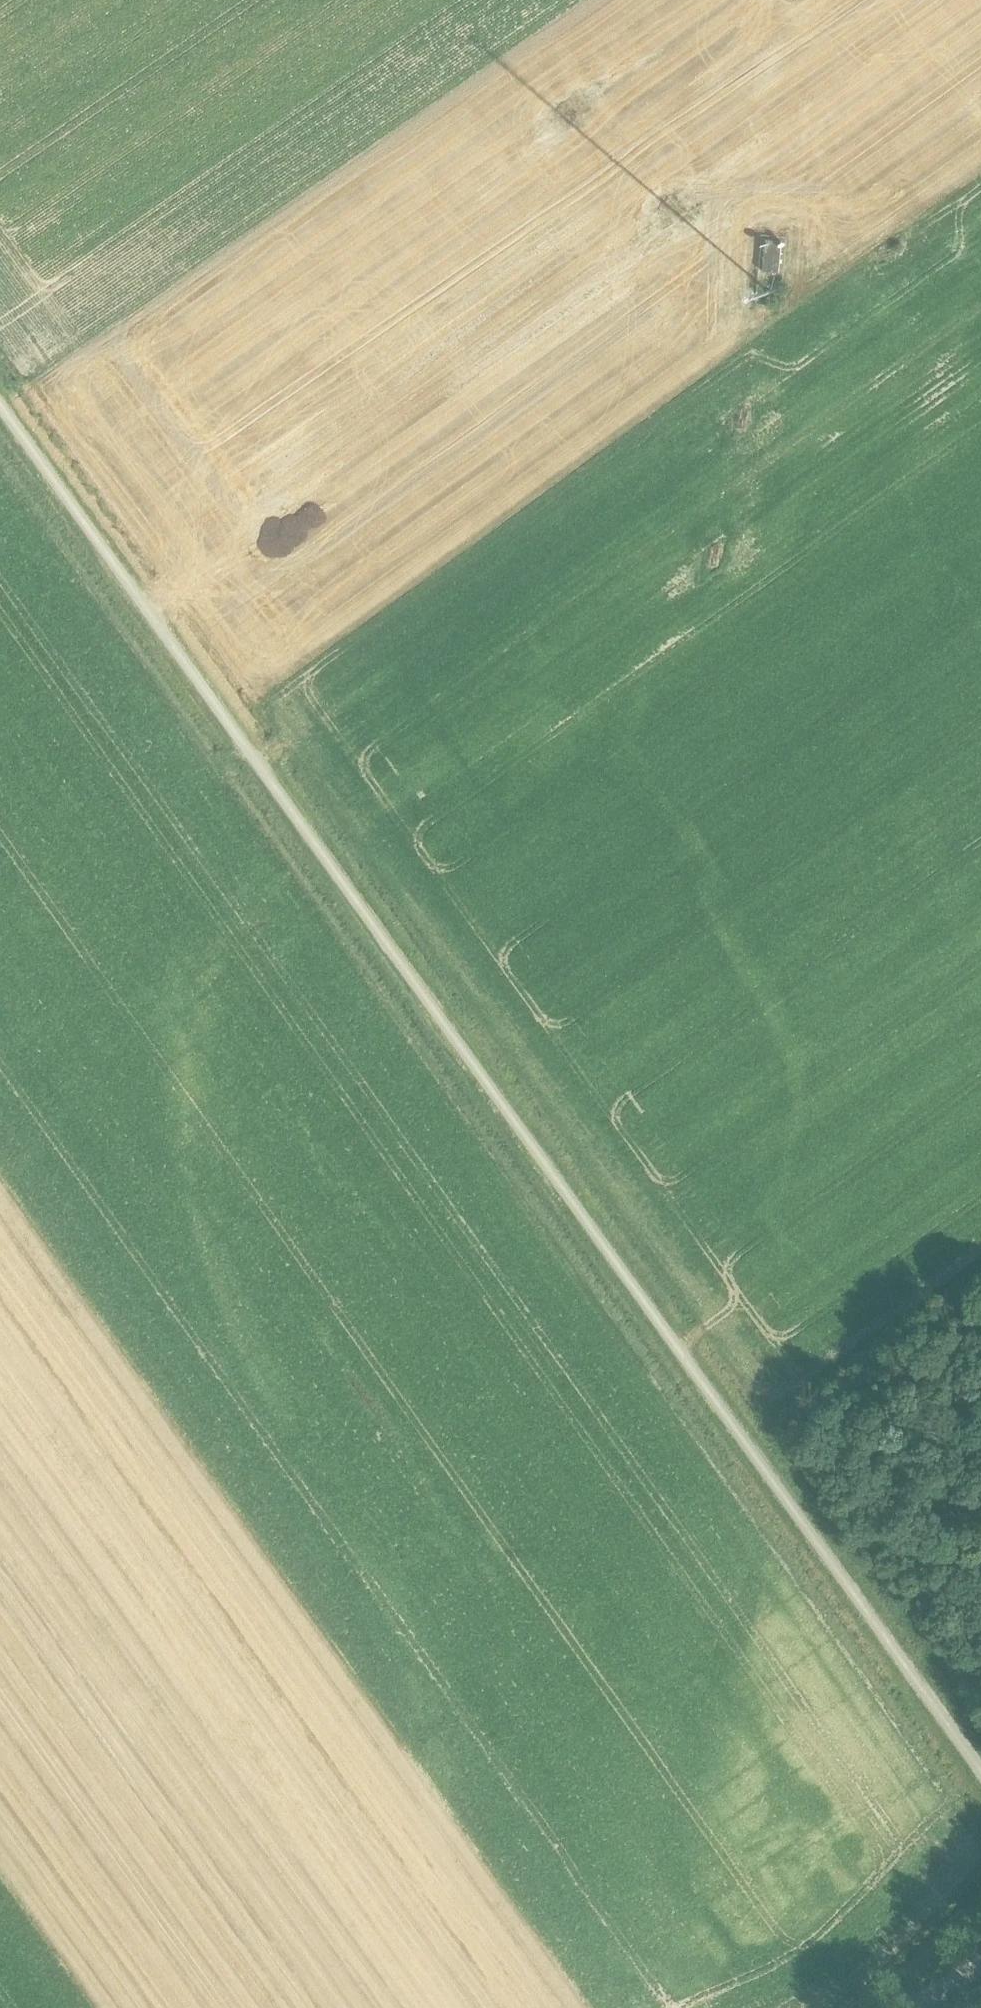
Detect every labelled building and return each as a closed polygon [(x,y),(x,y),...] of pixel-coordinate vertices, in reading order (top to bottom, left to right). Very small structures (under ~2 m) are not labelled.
[(762,270),(778,271),(781,240),(765,238),(762,270)]
